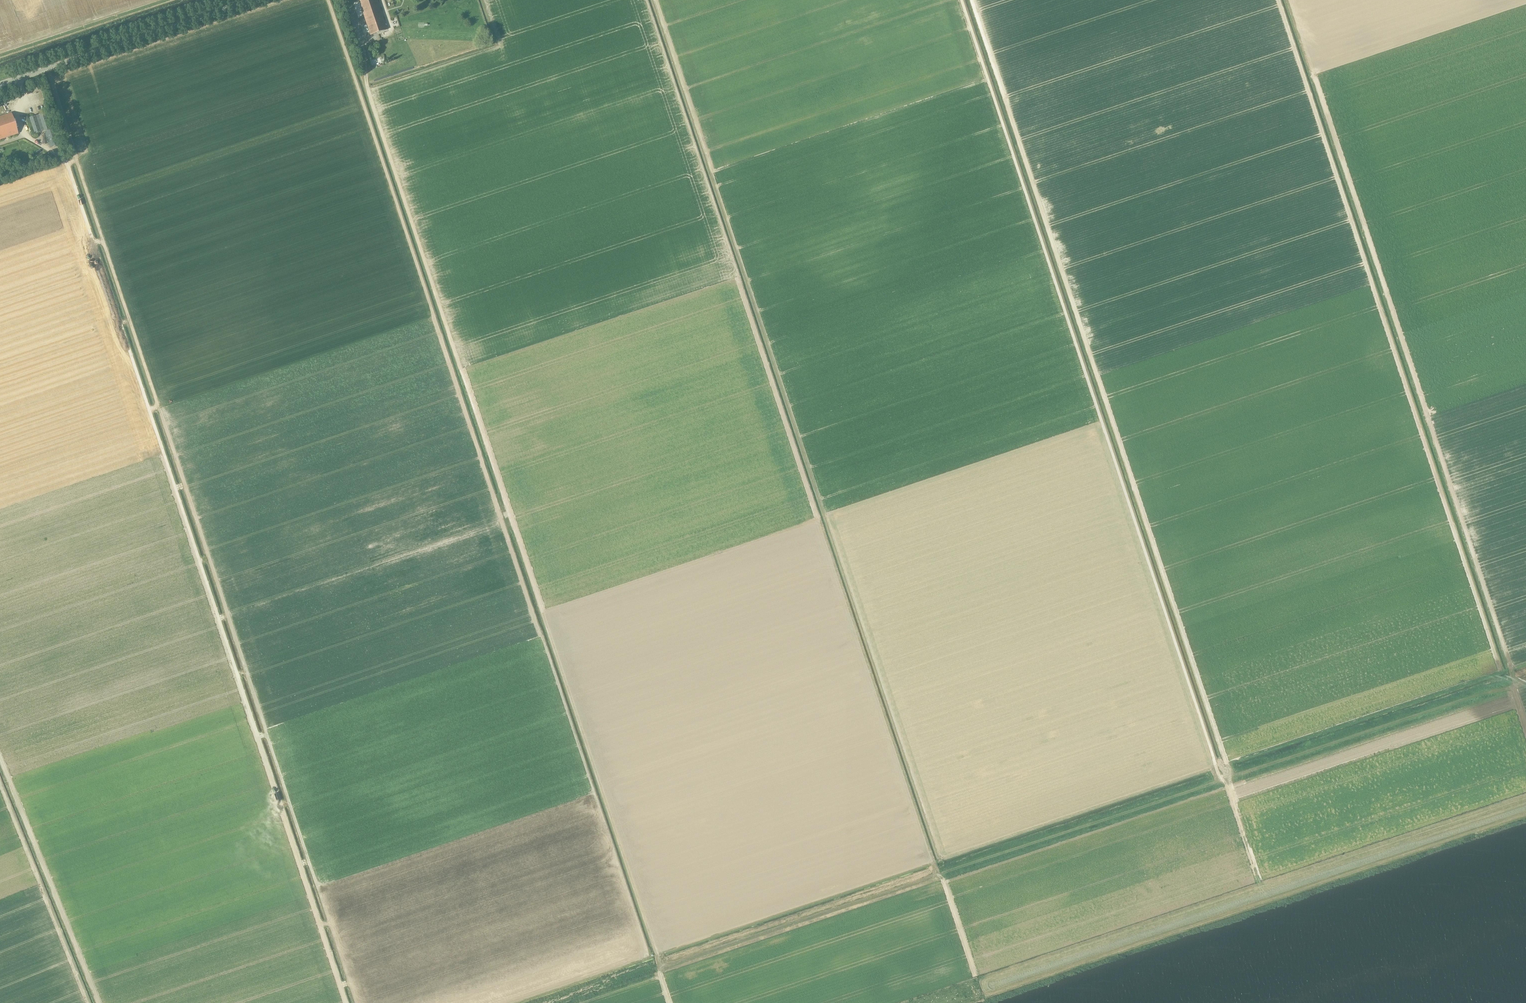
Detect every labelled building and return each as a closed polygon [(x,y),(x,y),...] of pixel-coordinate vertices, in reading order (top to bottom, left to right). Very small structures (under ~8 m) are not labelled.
[(387,30),(377,0),(362,0),(359,1),(370,35),(387,30)] [(17,134),(11,113),(0,117),(0,139),(17,134)] [(34,134),(49,129),(44,113),(29,118),(34,134)] [(49,148),(59,144),(54,129),(44,132),(49,148)]
